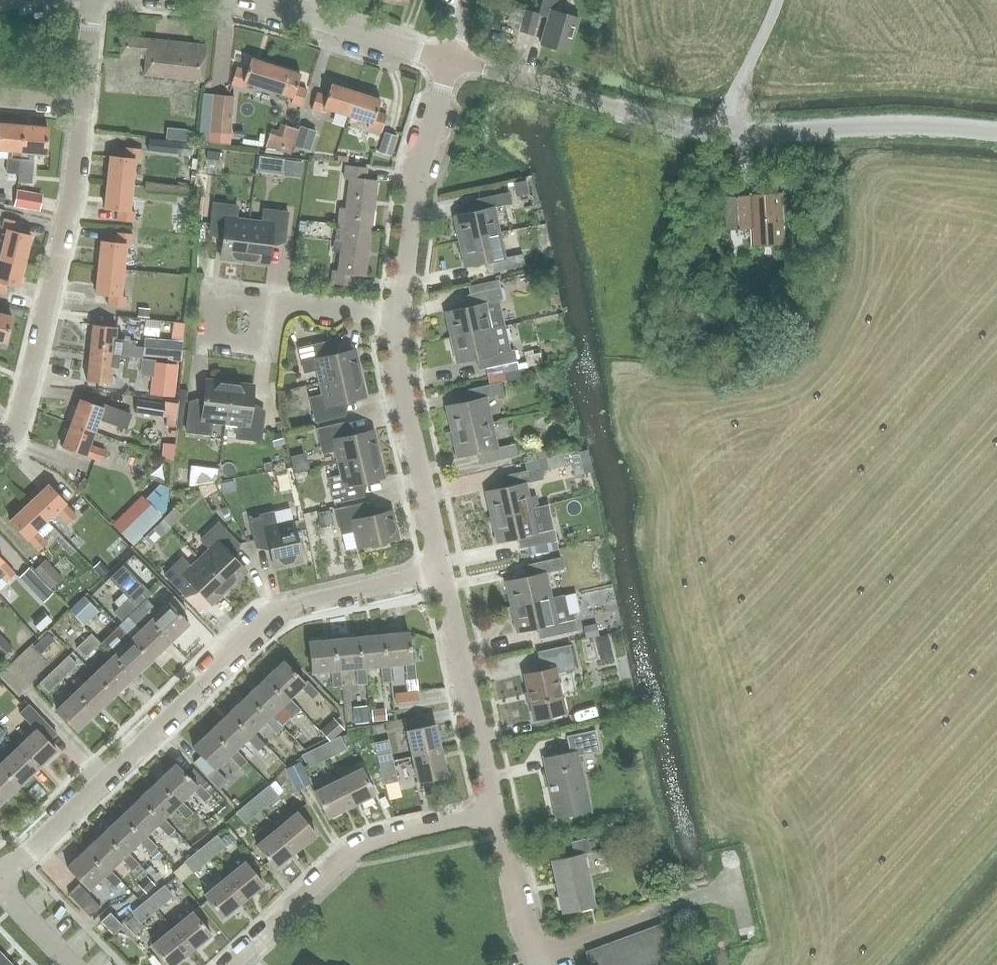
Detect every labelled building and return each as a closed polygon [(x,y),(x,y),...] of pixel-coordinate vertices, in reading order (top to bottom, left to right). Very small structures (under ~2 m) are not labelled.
[(538,14),(524,10),(518,30),(533,35),(539,14),(548,17),(540,44),(568,52),(578,17),(555,10),(558,0),(542,0),(538,14)] [(145,58),(144,74),(202,80),(206,44),(122,36),(120,55),(145,58)] [(267,90),(275,66),(250,58),(246,71),(235,68),(230,84),(240,88),(242,82),(267,90)] [(300,74),(275,66),(267,90),(292,99),(291,104),(302,107),(307,91),(296,87),(300,74)] [(323,108),(348,116),(355,92),(330,84),(326,96),(317,93),(312,109),(321,112),(323,108)] [(380,100),(355,92),(348,116),(373,124),(371,129),(380,132),(386,115),(376,112),(380,100)] [(234,96),(226,95),(212,94),(208,133),(230,135),(234,96)] [(291,154),(294,144),(299,129),(280,123),(278,130),(271,128),(265,146),(291,154)] [(0,124),(0,150),(9,151),(8,158),(7,172),(18,174),(17,182),(18,173),(22,126),(0,124)] [(45,154),(48,128),(22,126),(18,173),(17,182),(30,183),(32,160),(32,152),(45,154)] [(166,127),(165,138),(186,140),(187,130),(166,127)] [(299,129),(294,144),(309,149),(315,132),(300,127),(299,129)] [(378,152),(386,154),(390,156),(397,136),(385,132),(379,148),(378,152)] [(180,155),(180,154),(181,142),(148,138),(147,151),(180,155)] [(113,156),(110,156),(107,182),(130,184),(133,158),(139,159),(140,149),(124,147),(114,146),(113,156)] [(206,158),(219,160),(220,152),(207,150),(206,158)] [(284,159),(259,156),(257,171),(282,174),(284,159)] [(285,160),(284,175),(301,177),(302,162),(285,160)] [(337,224),(371,228),(377,181),(366,180),(367,168),(345,166),(344,177),(349,178),(345,208),(339,208),(337,224)] [(529,193),(526,179),(506,183),(507,186),(512,186),(515,196),(529,193)] [(128,210),(130,184),(107,182),(104,208),(118,210),(116,220),(132,222),(134,211),(128,210)] [(14,207),(40,212),(43,194),(18,190),(14,207)] [(480,210),(454,216),(459,241),(496,232),(490,208),(512,203),(509,192),(477,199),(480,210)] [(726,196),(728,228),(752,227),(753,246),(785,244),(782,193),(750,194),(750,195),(726,196)] [(220,258),(244,260),(249,221),(236,219),(237,206),(213,203),(210,232),(223,234),(220,258)] [(262,222),(249,221),(244,260),(268,264),(271,240),(284,241),(288,212),(264,209),(262,222)] [(180,211),(177,233),(186,234),(188,212),(180,211)] [(0,252),(0,256),(25,261),(30,236),(18,233),(20,222),(3,219),(2,221),(0,229),(5,230),(0,252)] [(310,236),(312,221),(299,219),(297,235),(310,236)] [(354,274),(365,275),(371,228),(337,224),(335,240),(340,240),(342,240),(340,255),(338,272),(333,271),(331,283),(340,284),(352,285),(354,274)] [(114,243),(100,242),(98,268),(121,270),(124,244),(130,245),(131,234),(116,232),(114,243)] [(496,232),(459,241),(465,266),(490,261),(493,272),(525,265),(522,252),(501,257),(496,232)] [(25,261),(0,256),(0,293),(5,294),(7,284),(20,287),(25,261)] [(118,296),(121,270),(98,268),(95,294),(109,296),(108,306),(123,307),(124,297),(118,296)] [(469,294),(499,287),(498,279),(467,286),(469,294)] [(470,306),(445,312),(451,337),(504,324),(499,300),(502,299),(499,287),(469,294),(468,294),(470,306)] [(138,307),(137,316),(148,317),(149,309),(138,307)] [(4,342),(11,316),(0,313),(0,341),(4,342)] [(182,338),(184,323),(173,321),(171,336),(182,338)] [(117,355),(141,357),(141,355),(142,347),(131,346),(131,340),(113,338),(114,327),(92,324),(89,352),(117,355)] [(504,324),(451,337),(456,362),(482,357),(484,368),(516,361),(514,349),(510,350),(504,324)] [(182,340),(143,336),(142,347),(141,355),(167,357),(167,361),(180,361),(182,340)] [(320,382),(359,373),(354,350),(340,353),(330,355),(327,342),(299,348),(304,372),(317,369),(320,382)] [(89,352),(86,381),(108,383),(110,366),(115,367),(117,355),(89,352)] [(542,363),(539,352),(524,356),(525,362),(526,366),(542,363)] [(516,361),(484,368),(487,376),(526,367),(525,362),(517,364),(516,361)] [(177,364),(153,362),(149,396),(174,399),(177,364)] [(526,376),(524,368),(487,376),(488,384),(501,381),(526,376)] [(359,373),(320,382),(323,395),(310,398),(315,421),(344,415),(341,402),(364,396),(359,373)] [(211,421),(224,422),(230,383),(206,380),(203,404),(189,402),(186,432),(210,434),(211,421)] [(472,400),(446,406),(452,431),(492,422),(486,396),(504,392),(501,381),(470,388),(472,400)] [(253,386),(230,383),(224,422),(238,424),(236,438),(260,440),(264,411),(250,410),(253,386)] [(80,398),(71,423),(94,432),(99,420),(126,429),(131,414),(103,404),(102,406),(80,398)] [(166,401),(165,405),(137,401),(135,413),(166,417),(165,426),(174,427),(178,404),(166,401)] [(339,462),(378,453),(372,430),(349,436),(346,422),(317,429),(323,452),(336,450),(339,462)] [(492,422),(452,431),(457,456),(484,450),(486,461),(518,454),(515,443),(497,447),(492,422)] [(94,432),(71,423),(62,448),(86,456),(102,461),(106,450),(90,444),(94,432)] [(223,436),(236,437),(238,424),(225,423),(223,436)] [(281,431),(270,434),(273,447),(284,444),(281,431)] [(173,461),(174,444),(162,443),(161,456),(173,461)] [(538,459),(551,456),(549,447),(536,450),(538,459)] [(578,450),(569,452),(551,456),(538,459),(540,467),(508,474),(511,485),(485,491),(490,516),(536,506),(534,496),(527,498),(523,482),(542,478),(540,470),(571,463),(574,476),(583,473),(582,466),(591,464),(587,449),(578,452),(578,450)] [(383,477),(378,453),(339,462),(342,475),(328,478),(334,502),(340,500),(362,495),(360,482),(383,477)] [(177,467),(176,484),(189,486),(191,468),(177,467)] [(223,493),(235,490),(232,479),(220,483),(223,493)] [(65,503),(48,485),(29,502),(46,521),(57,511),(68,523),(76,516),(64,504),(65,503)] [(162,516),(142,496),(112,524),(132,545),(152,526),(161,517),(162,516)] [(35,531),(46,521),(29,502),(10,520),(27,539),(28,538),(39,550),(47,544),(35,531)] [(386,544),(385,541),(397,538),(391,511),(367,516),(364,503),(340,509),(336,510),(341,533),(354,530),(358,547),(371,544),(372,548),(386,544)] [(522,536),(524,547),(556,540),(553,528),(534,532),(532,519),(539,517),(536,506),(490,516),(496,542),(517,537),(522,536)] [(104,525),(90,510),(82,517),(97,532),(104,525)] [(273,512),(249,517),(256,546),(268,543),(274,566),(301,560),(292,521),(276,525),(273,512)] [(318,514),(320,527),(333,524),(330,512),(318,514)] [(161,535),(170,527),(161,517),(152,526),(161,535)] [(210,549),(200,558),(228,587),(245,570),(229,553),(238,544),(218,522),(201,539),(210,549)] [(121,545),(112,536),(107,541),(106,547),(111,554),(112,554),(116,558),(125,550),(120,546),(121,545)] [(154,567),(164,556),(144,536),(133,547),(154,567)] [(532,575),(505,581),(511,606),(550,598),(544,572),(562,567),(560,556),(529,563),(532,575)] [(1,577),(6,582),(14,574),(2,562),(3,561),(0,557),(0,579),(1,577)] [(211,604),(228,587),(200,558),(191,567),(182,558),(164,574),(184,595),(194,586),(211,604)] [(33,571),(50,588),(62,576),(45,559),(33,571)] [(93,566),(101,574),(107,569),(99,560),(93,566)] [(108,578),(127,598),(136,607),(137,607),(150,619),(149,620),(169,642),(188,624),(179,614),(186,608),(174,596),(168,602),(159,611),(146,599),(151,594),(142,584),(140,586),(120,566),(108,578)] [(19,577),(22,581),(37,595),(44,602),(54,593),(29,567),(19,577)] [(550,598),(511,606),(516,632),(543,626),(546,638),(577,631),(573,614),(568,615),(563,595),(550,598)] [(136,607),(127,598),(113,612),(122,621),(127,617),(139,630),(130,638),(151,660),(169,642),(149,620),(150,619),(137,607),(136,607)] [(88,612),(77,601),(68,610),(79,621),(88,612)] [(582,626),(585,639),(595,637),(599,636),(596,623),(582,626)] [(112,656),(132,677),(151,660),(130,638),(118,626),(100,644),(112,656)] [(386,664),(389,664),(405,662),(406,680),(416,679),(414,662),(411,662),(408,631),(383,634),(386,664)] [(42,652),(54,640),(48,633),(35,646),(42,652)] [(99,643),(90,634),(76,647),(84,657),(99,643)] [(391,681),(389,664),(386,664),(383,634),(358,636),(361,667),(363,667),(365,666),(380,665),(382,682),(391,681)] [(597,649),(610,646),(608,635),(595,637),(597,649)] [(1,657),(11,647),(0,636),(0,656),(1,657)] [(356,668),(357,684),(366,684),(365,666),(363,667),(361,667),(358,636),(340,638),(333,639),(336,669),(338,669),(340,669),(356,668)] [(336,669),(333,639),(308,641),(311,672),(331,670),(332,687),(342,686),(340,669),(338,669),(336,669)] [(532,708),(534,718),(563,712),(562,708),(554,673),(574,669),(569,644),(537,652),(541,670),(524,674),(532,708)] [(53,669),(62,678),(76,664),(68,655),(53,669)] [(113,696),(132,678),(112,656),(93,674),(113,696)] [(304,682),(283,660),(265,678),(287,701),(290,698),(301,687),(312,699),(320,692),(307,680),(304,682)] [(13,666),(3,676),(20,694),(30,684),(13,666)] [(62,678),(53,669),(39,683),(48,692),(62,678)] [(100,708),(113,696),(93,674),(74,692),(95,713),(100,708)] [(265,678),(247,695),(259,708),(269,718),(272,715),(280,708),(283,705),(286,708),(294,717),(301,710),(290,698),(287,701),(265,678)] [(418,701),(417,690),(406,691),(394,692),(395,704),(418,701)] [(55,710),(76,731),(95,713),(74,692),(57,708),(55,710)] [(259,708),(247,695),(233,708),(229,712),(251,735),(254,732),(266,721),(277,733),(284,727),(272,715),(269,718),(259,708)] [(37,768),(57,749),(49,741),(57,734),(29,703),(18,713),(34,730),(16,746),(37,768)] [(372,721),(386,720),(385,708),(371,709),(372,721)] [(358,710),(359,723),(368,722),(367,709),(358,710)] [(229,712),(211,729),(233,752),(236,750),(247,739),(258,751),(266,744),(254,732),(251,735),(229,712)] [(325,736),(329,741),(333,739),(339,733),(342,730),(334,719),(320,730),(325,736)] [(412,756),(440,750),(435,724),(406,731),(412,756)] [(233,752),(211,729),(193,747),(201,755),(193,762),(207,777),(208,777),(219,789),(227,781),(216,769),(229,756),(241,768),(247,762),(236,750),(233,752)] [(590,811),(578,756),(600,750),(595,729),(566,736),(570,751),(543,757),(556,818),(590,811)] [(340,735),(333,739),(329,741),(320,745),(327,758),(340,751),(346,748),(340,735)] [(373,743),(378,764),(393,760),(388,739),(373,743)] [(307,768),(327,758),(320,745),(301,754),(307,768)] [(37,768),(16,746),(0,762),(0,767),(18,786),(37,768)] [(264,746),(258,752),(262,757),(268,751),(264,746)] [(440,750),(412,756),(418,782),(446,775),(440,750)] [(393,760),(378,764),(383,784),(398,781),(393,760)] [(175,763),(157,780),(179,804),(182,801),(193,790),(203,801),(204,802),(210,797),(222,808),(228,802),(206,781),(199,782),(196,785),(175,763)] [(301,765),(288,771),(297,789),(310,783),(301,765)] [(0,804),(18,786),(0,767),(0,804)] [(337,779),(351,806),(374,794),(361,767),(340,778),(337,779)] [(314,791),(328,818),(340,811),(351,806),(337,779),(314,791)] [(179,804),(157,780),(139,798),(161,821),(164,818),(175,808),(186,820),(193,813),(192,811),(182,801),(179,804)] [(268,785),(252,798),(261,810),(278,796),(268,785)] [(192,811),(203,801),(193,790),(182,801),(192,811)] [(139,798),(121,815),(143,838),(146,835),(156,825),(168,837),(175,830),(164,818),(161,821),(139,798)] [(261,810),(252,798),(235,812),(244,823),(261,810)] [(276,828),(296,851),(316,834),(296,811),(276,828)] [(121,815),(103,832),(125,855),(128,852),(139,841),(151,853),(157,847),(146,835),(143,838),(121,815)] [(256,844),(275,868),(296,851),(276,828),(256,844)] [(103,832),(85,849),(107,872),(110,870),(121,859),(133,871),(139,864),(128,852),(125,855),(103,832)] [(216,834),(200,848),(208,859),(225,846),(216,834)] [(573,855),(551,860),(563,912),(596,905),(584,854),(592,852),(589,838),(570,842),(573,855)] [(208,859),(200,848),(188,858),(183,862),(192,873),(208,859)] [(107,872),(85,849),(67,867),(89,890),(103,876),(114,888),(121,882),(120,880),(110,870),(107,872)] [(225,879),(243,901),(264,885),(245,862),(225,879)] [(147,877),(138,886),(144,892),(154,884),(147,877)] [(205,896),(223,918),(243,901),(225,879),(205,896)] [(68,893),(90,916),(100,907),(78,884),(68,893)] [(164,884),(147,898),(156,909),(173,896),(164,884)] [(156,909),(147,898),(131,912),(140,923),(156,909)] [(100,920),(112,933),(122,924),(109,912),(100,920)] [(172,928),(191,952),(211,935),(192,912),(172,928)] [(586,951),(591,964),(675,964),(660,923),(586,951)] [(168,964),(175,964),(191,952),(172,928),(152,945),(168,964)]
